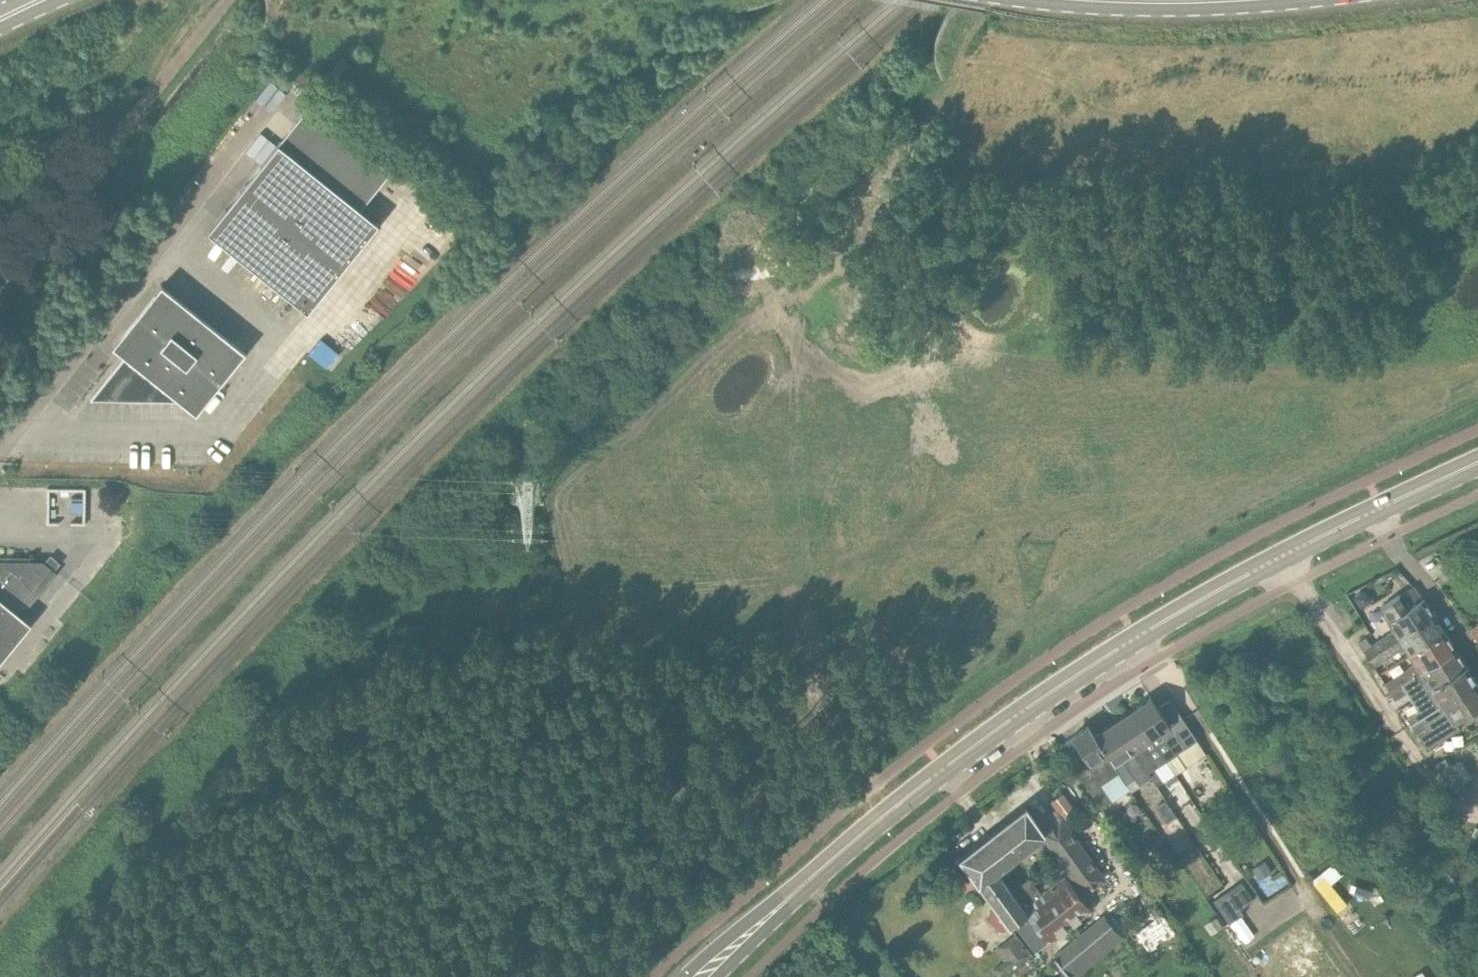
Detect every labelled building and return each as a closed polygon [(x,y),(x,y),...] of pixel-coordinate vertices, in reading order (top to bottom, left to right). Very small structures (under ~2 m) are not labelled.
[(309,313),(380,225),(361,210),(394,170),(312,104),(209,233),(309,313)] [(169,304),(158,295),(126,335),(137,344),(91,401),(185,403),(195,390),(206,399),(238,359),(227,350),(232,344),(174,298),(169,304)] [(33,625),(23,617),(59,574),(44,562),(0,561),(0,665),(33,625)] [(1363,652),(1368,660),(1433,617),(1422,600),(1387,623),(1393,632),(1363,652)] [(1403,648),(1408,657),(1444,634),(1433,617),(1368,660),(1373,667),(1403,648)] [(1383,684),(1389,693),(1455,650),(1444,634),(1408,657),(1414,665),(1383,684)] [(1424,694),(1430,690),(1466,667),(1455,650),(1389,693),(1394,701),(1419,685),(1424,694)] [(1405,717),(1410,726),(1476,683),(1466,667),(1430,690),(1435,698),(1405,717)] [(1410,726),(1416,734),(1427,751),(1457,732),(1452,724),(1477,707),(1477,686),(1476,683),(1410,726)] [(1175,756),(1185,749),(1197,741),(1170,700),(1158,708),(1151,698),(1133,710),(1152,740),(1161,734),(1175,756)] [(1113,723),(1149,778),(1156,787),(1168,779),(1145,745),(1152,740),(1133,710),(1113,723)] [(1138,785),(1149,778),(1113,723),(1094,736),(1114,766),(1122,761),(1138,785)] [(1114,766),(1094,736),(1088,726),(1071,738),(1078,747),(1065,755),(1081,778),(1117,834),(1122,830),(1117,822),(1118,821),(1096,788),(1115,776),(1123,790),(1127,787),(1113,766),(1114,766)] [(1450,766),(1445,759),(1435,765),(1457,797),(1467,791),(1461,783),(1450,766)] [(1043,837),(1061,822),(1075,811),(1061,793),(1050,802),(1058,812),(1053,816),(1052,815),(1037,826),(1024,809),(994,832),(1003,844),(1007,841),(1018,857),(1043,837)] [(1168,822),(1176,817),(1166,801),(1157,807),(1168,822)] [(1013,921),(1015,924),(1037,952),(1048,944),(1048,945),(1092,911),(1081,897),(1085,894),(1084,893),(1104,878),(1061,822),(1043,837),(1069,873),(1065,876),(1065,875),(1041,893),(1029,878),(1011,892),(1026,911),(1013,921)] [(1026,911),(1011,892),(1001,878),(1005,875),(1001,870),(1018,857),(1007,841),(1003,844),(994,832),(953,863),(955,865),(954,872),(959,879),(965,879),(967,882),(971,879),(1010,928),(1015,924),(1013,921),(1026,911)] [(1315,883),(1337,912),(1346,905),(1330,884),(1324,876),(1315,883)] [(1227,892),(1239,910),(1253,901),(1240,883),(1227,892)] [(1227,892),(1213,901),(1229,925),(1243,915),(1239,910),(1227,892)] [(1106,910),(1055,952),(1075,976),(1126,934),(1106,910)] [(1161,917),(1139,928),(1149,946),(1170,935),(1161,917)] [(1016,968),(1031,955),(1016,936),(1000,948),(1016,968)]
